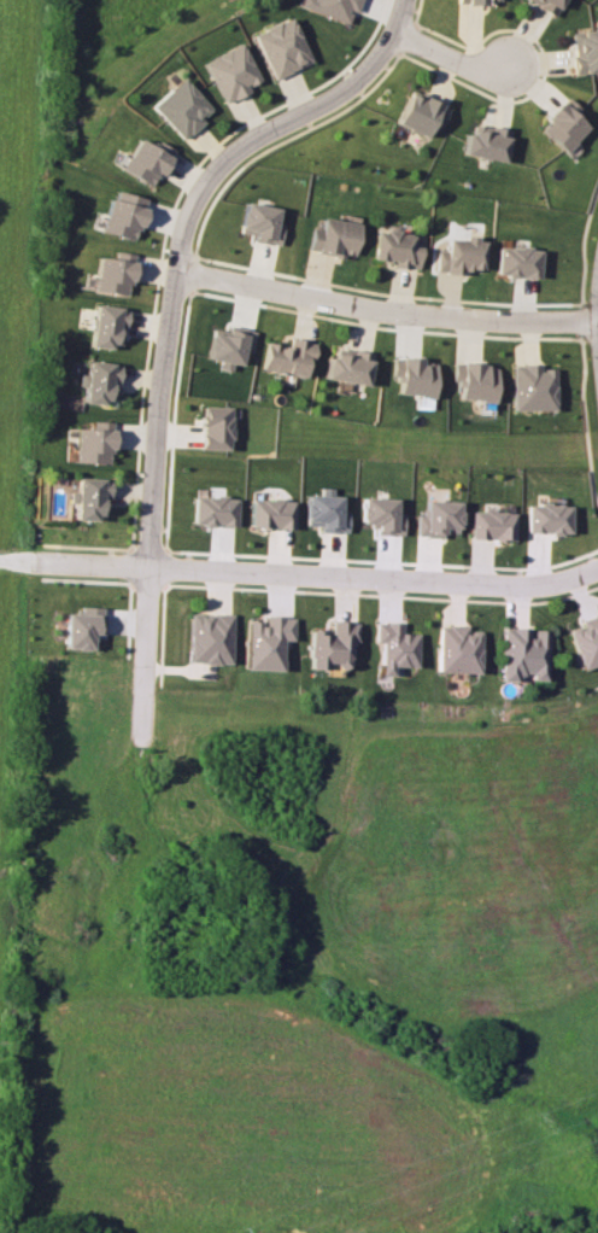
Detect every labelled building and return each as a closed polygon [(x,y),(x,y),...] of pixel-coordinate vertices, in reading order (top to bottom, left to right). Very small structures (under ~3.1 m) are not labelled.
[(297,6),(346,23),(350,11),(355,12),(359,0),(300,0),(297,6)] [(556,15),(562,0),(523,0),(556,15)] [(310,62),(291,17),(253,33),(272,78),(310,62)] [(575,73),(597,71),(597,29),(571,32),(575,73)] [(202,62),(223,103),(248,90),(246,86),(259,79),(240,43),(202,62)] [(151,104),(181,140),(203,121),(200,117),(209,109),(183,78),(151,104)] [(440,129),(449,105),(408,91),(396,125),(426,135),(430,125),(440,129)] [(576,115),(581,109),(567,96),(539,127),(565,151),(588,127),(576,115)] [(462,154),(504,161),(510,129),(474,123),(472,133),(466,133),(462,154)] [(153,186),(170,150),(137,135),(121,171),(153,186)] [(101,231),(135,240),(145,198),(111,190),(101,231)] [(278,246),(282,224),(275,222),(278,208),(243,201),(237,231),(252,234),(251,240),(278,246)] [(311,227),(307,250),(341,257),(342,253),(353,255),(359,224),(322,216),(319,229),(311,227)] [(371,258),(392,261),(391,266),(417,269),(420,247),(410,246),(412,233),(375,229),(371,258)] [(436,250),(435,270),(482,273),(483,239),(446,237),(445,250),(436,250)] [(496,275),(539,277),(540,248),(498,246),(496,275)] [(93,291),(129,293),(131,253),(113,252),(113,258),(94,257),(93,291)] [(89,345),(121,347),(124,307),(92,305),(89,345)] [(254,330),(227,325),(226,331),(210,328),(205,359),(221,362),(219,368),(230,370),(231,363),(239,365),(242,351),(250,353),(254,330)] [(266,342),(260,368),(305,378),(312,342),(290,337),(288,346),(266,342)] [(323,378),(365,385),(371,354),(335,347),(333,357),(327,356),(323,378)] [(421,358),(392,357),(391,379),(398,379),(398,395),(433,396),(434,362),(421,362),(421,358)] [(117,363),(84,361),(83,401),(115,403),(117,363)] [(496,364),(453,363),(453,381),(459,381),(459,399),(495,400),(496,364)] [(555,369),(540,368),(540,364),(513,364),(512,409),(554,411),(555,369)] [(228,450),(230,407),(201,405),(199,448),(228,450)] [(93,428),(76,428),(75,462),(110,463),(112,421),(93,421),(93,428)] [(75,519),(97,520),(97,514),(108,514),(109,478),(77,478),(75,519)] [(347,510),(340,510),(340,495),(305,494),(305,523),(320,523),(319,531),(347,532),(347,510)] [(194,496),(193,525),(236,526),(237,497),(194,496)] [(403,513),(395,513),(396,498),(361,497),(360,524),(376,524),(375,534),(402,535),(403,513)] [(293,529),(293,500),(250,499),(250,528),(293,529)] [(417,514),(416,536),(443,537),(443,531),(459,532),(460,501),(425,500),(425,514),(417,514)] [(527,533),(570,533),(571,504),(528,504),(527,533)] [(514,540),(514,511),(471,510),(471,539),(514,540)] [(103,633),(104,607),(81,606),(81,613),(67,613),(66,648),(97,649),(97,633),(103,633)] [(231,614),(189,613),(188,663),(230,664),(231,614)] [(580,669),(597,664),(597,614),(579,619),(581,625),(568,629),(580,669)] [(246,620),(245,670),(281,671),(282,639),(291,640),(292,616),(261,615),(261,621),(246,620)] [(309,631),(308,669),(326,670),(326,661),(349,662),(350,642),(355,642),(356,621),(330,620),(329,632),(309,631)] [(403,675),(403,666),(416,667),(417,633),(401,633),(401,623),(374,622),(374,642),(380,642),(379,674),(403,675)] [(436,672),(479,673),(480,632),(465,631),(465,626),(438,625),(436,672)] [(500,680),(517,681),(517,673),(531,673),(531,679),(546,680),(547,630),(531,629),(531,628),(502,627),(500,680)]
